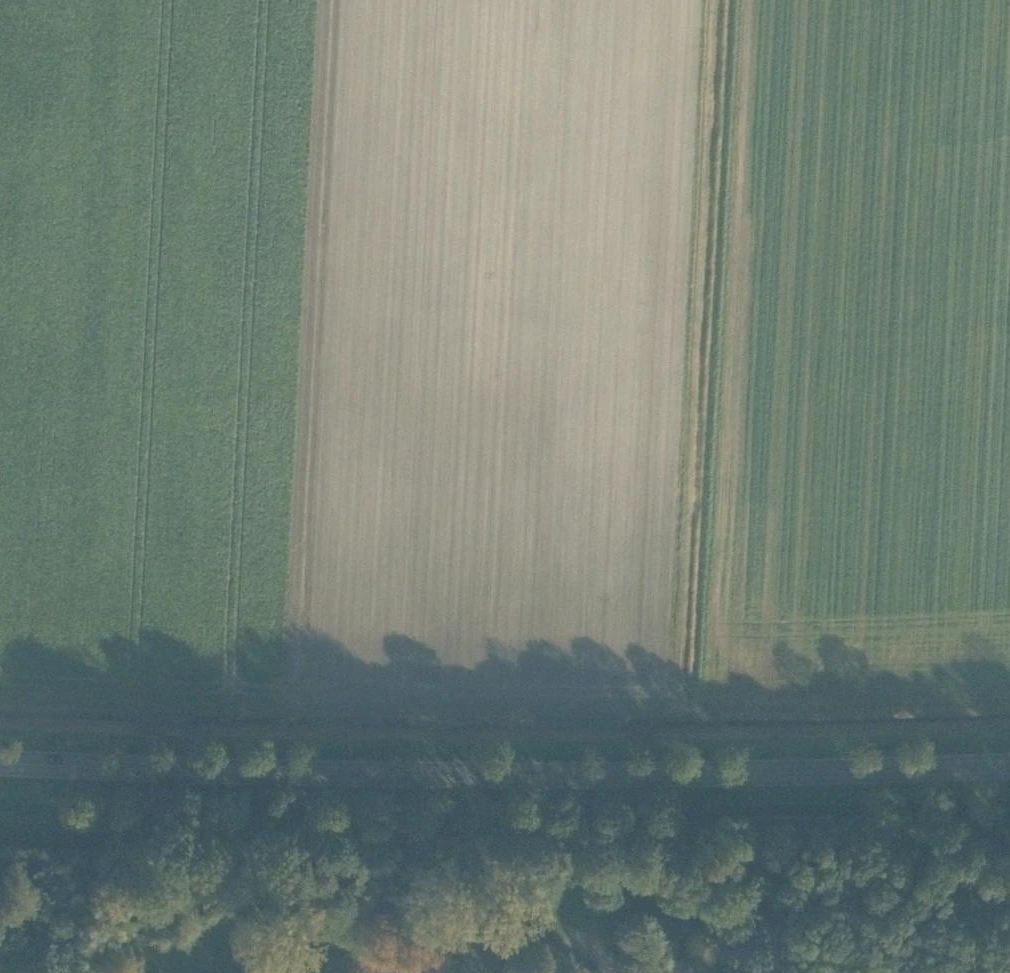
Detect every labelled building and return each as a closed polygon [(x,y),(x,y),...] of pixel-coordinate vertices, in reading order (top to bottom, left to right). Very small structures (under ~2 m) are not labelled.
[(728,957),(710,968),(714,972),(726,972),(735,967),(728,957)]
